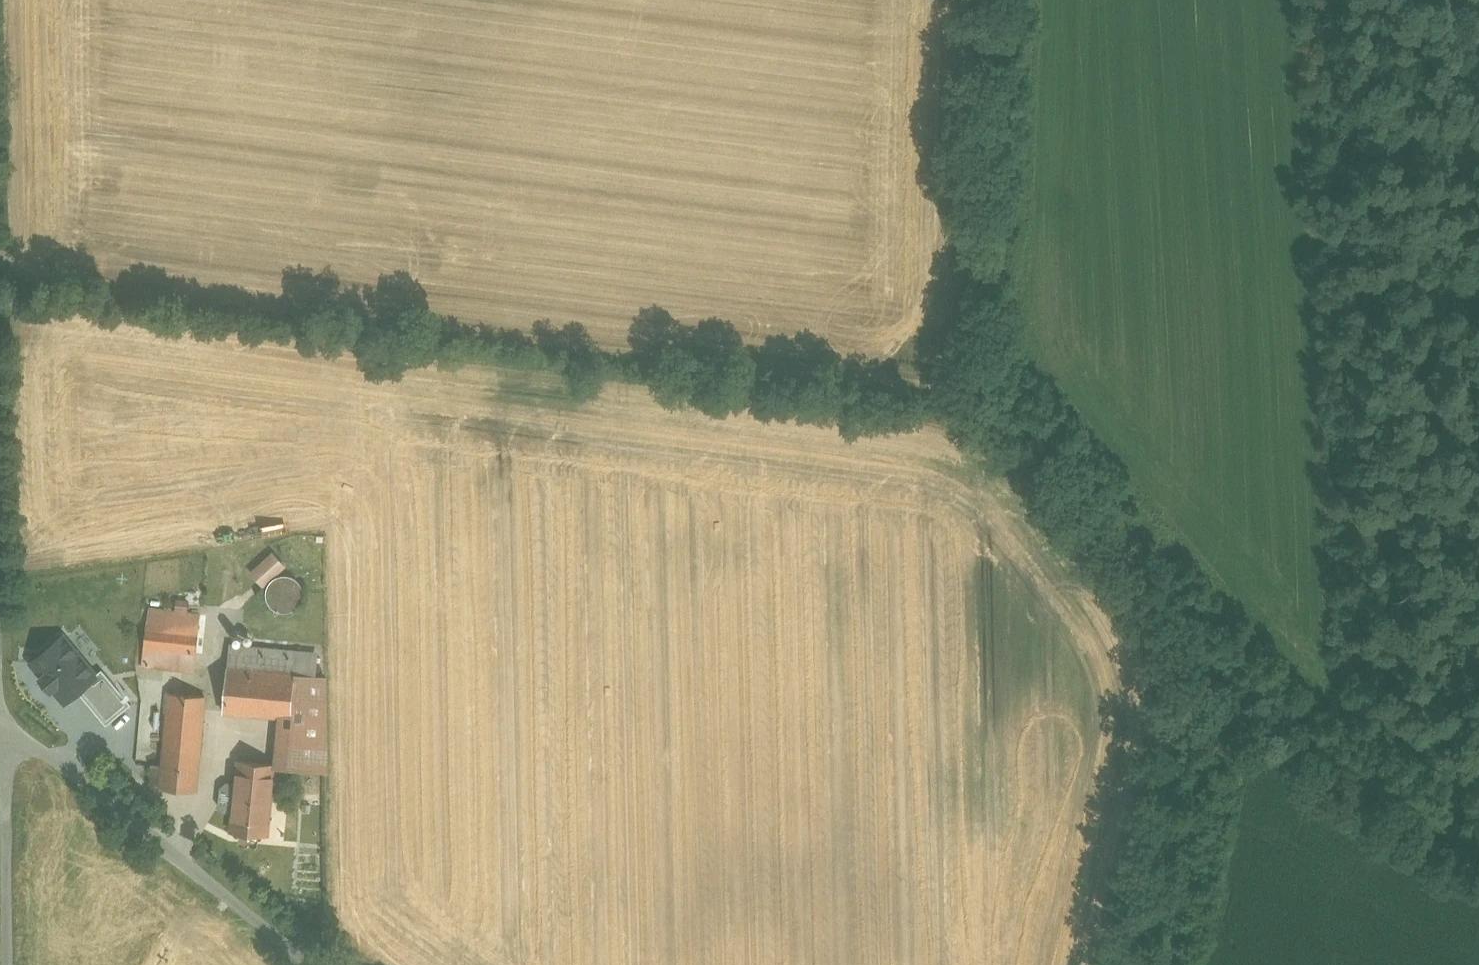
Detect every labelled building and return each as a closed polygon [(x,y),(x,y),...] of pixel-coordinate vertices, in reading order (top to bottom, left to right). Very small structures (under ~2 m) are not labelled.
[(250,571),(263,586),(287,565),(274,551),(250,571)] [(302,600),(304,593),(302,585),(298,579),(292,575),(284,574),(277,576),(271,580),(267,586),(266,593),(267,601),(272,607),(278,611),(285,612),(292,610),(298,606),(302,600)] [(200,614),(149,608),(142,665),(194,671),(200,614)] [(28,662),(65,705),(99,676),(62,633),(28,662)] [(297,651),(230,644),(223,711),(279,716),(291,717),(295,673),(297,651)] [(326,677),(295,673),(291,717),(279,716),(275,764),(275,765),(328,770),(326,677)] [(205,695),(170,692),(163,766),(152,765),(150,785),(161,786),(161,788),(196,791),(205,695)] [(275,764),(239,760),(232,831),(267,834),(275,765),(275,764)]
